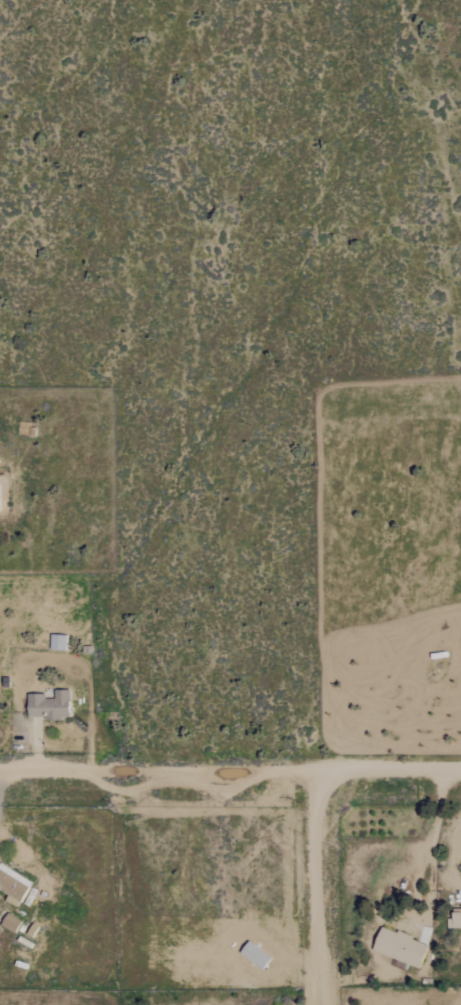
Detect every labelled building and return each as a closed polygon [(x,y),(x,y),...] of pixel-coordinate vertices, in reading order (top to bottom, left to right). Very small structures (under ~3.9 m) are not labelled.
[(68,690),(53,690),(53,698),(44,698),(44,693),(26,693),(26,718),(68,718),(68,690)] [(30,883),(0,863),(0,891),(17,902),(30,883)] [(451,918),(446,918),(447,928),(460,928),(460,908),(450,909),(451,918)] [(13,934),(20,921),(6,913),(0,923),(0,927),(13,934)] [(417,968),(426,943),(379,926),(370,950),(417,968)]
